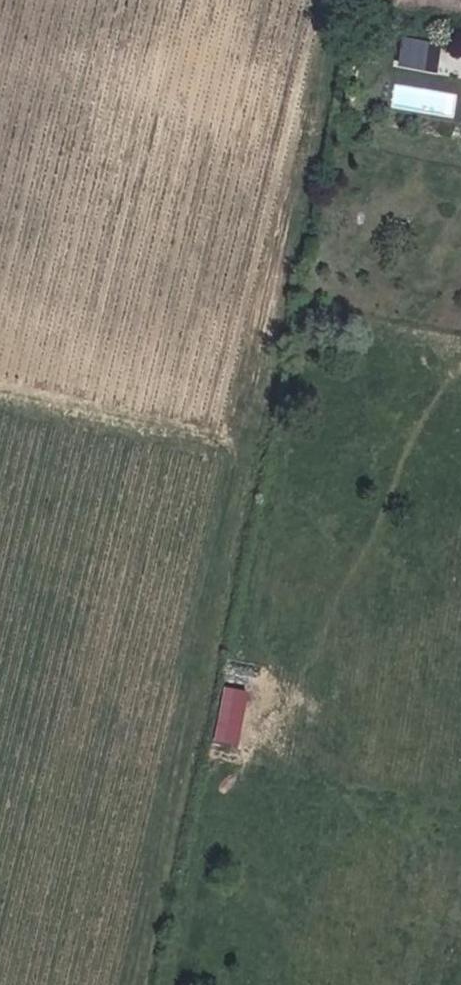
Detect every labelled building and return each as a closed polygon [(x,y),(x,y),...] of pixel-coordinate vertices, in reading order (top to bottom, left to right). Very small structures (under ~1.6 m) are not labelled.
[(435,71),(442,42),(402,34),(396,63),(435,71)]
